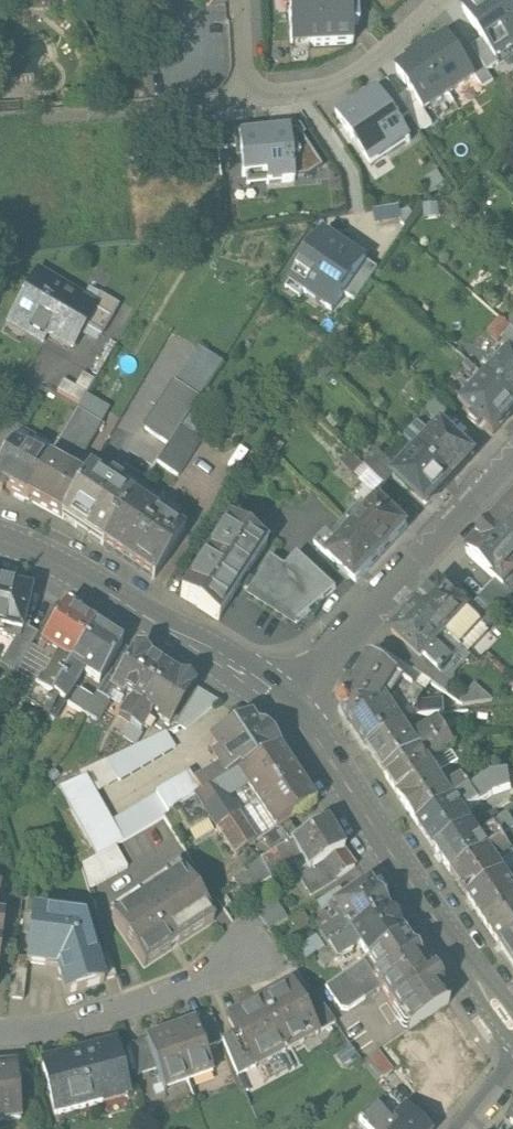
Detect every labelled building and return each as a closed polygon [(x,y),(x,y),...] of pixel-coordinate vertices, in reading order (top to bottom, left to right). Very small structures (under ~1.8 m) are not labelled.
[(293,9),(289,9),(291,41),(308,40),(308,44),(353,42),(352,23),(359,23),(358,6),(351,6),(351,0),(293,0),(293,9)] [(462,8),(482,38),(498,61),(512,51),(510,47),(512,45),(512,0),(474,0),(462,8)] [(434,41),(421,50),(449,91),(474,74),(460,53),(448,35),(436,43),(434,41)] [(498,61),(482,38),(471,45),(487,69),(498,61)] [(460,53),(474,74),(482,85),(493,78),(487,69),(471,45),(460,53)] [(449,91),(421,50),(408,59),(409,61),(397,70),(409,89),(423,108),(449,91)] [(388,80),(354,102),(356,105),(378,90),(399,120),(410,112),(399,96),(388,80)] [(431,121),(423,108),(409,89),(399,96),(410,112),(421,128),(431,121)] [(354,102),(336,114),(370,164),(411,137),(399,120),(378,90),(356,105),(354,102)] [(257,127),(234,130),(236,157),(241,156),(243,175),(246,174),(266,172),(267,181),(294,179),(294,175),(292,154),(296,152),(298,155),(300,153),(290,139),(289,128),(258,132),(257,127)] [(297,128),(289,128),(290,139),(300,153),(298,155),(296,152),(292,154),(294,175),(309,173),(322,164),(297,128)] [(247,183),(267,181),(266,172),(246,174),(247,183)] [(366,259),(324,231),(292,279),(305,287),(302,291),(332,311),(344,293),(366,259)] [(366,259),(344,293),(355,300),(377,267),(366,259)] [(93,306),(39,275),(15,316),(30,325),(25,333),(41,342),(45,334),(69,348),(81,326),(93,306)] [(81,326),(101,337),(119,306),(99,294),(93,306),(81,326)] [(501,321),(488,335),(498,344),(511,330),(507,326),(501,321)] [(199,347),(176,383),(199,397),(223,360),(199,347)] [(511,355),(488,380),(512,403),(512,357),(511,355)] [(476,370),(469,363),(464,368),(472,375),(476,370)] [(488,380),(470,400),(465,395),(458,403),(473,416),(468,421),(479,431),(484,426),(493,435),(512,413),(512,403),(488,380)] [(176,383),(146,428),(169,443),(181,425),(199,397),(176,383)] [(48,461),(27,497),(53,511),(62,517),(83,481),(65,470),(70,462),(77,466),(101,424),(78,410),(48,461)] [(169,443),(157,461),(177,475),(201,438),(181,425),(169,443)] [(474,455),(442,426),(419,451),(451,481),(474,455)] [(48,447),(21,431),(14,441),(42,457),(48,447)] [(13,441),(0,463),(0,490),(2,491),(5,485),(27,497),(48,461),(42,457),(14,441),(13,441)] [(451,481),(419,451),(395,478),(427,507),(451,481)] [(369,493),(381,483),(370,468),(357,478),(369,493)] [(83,481),(62,517),(103,544),(134,497),(119,487),(121,483),(111,476),(109,480),(91,469),(83,481)] [(184,530),(151,508),(156,501),(145,494),(151,485),(144,481),(134,497),(103,544),(153,577),(184,530)] [(402,501),(386,486),(375,498),(380,503),(391,512),(402,501)] [(380,503),(370,513),(364,508),(349,525),(382,555),(407,528),(391,512),(380,503)] [(492,527),(512,545),(512,504),(492,527)] [(227,521),(180,594),(218,619),(265,546),(227,521)] [(382,555),(349,525),(333,541),(339,546),(329,557),(356,584),(382,555)] [(492,527),(468,553),(498,581),(504,587),(506,586),(512,578),(512,570),(510,568),(512,564),(512,545),(492,527)] [(337,588),(298,554),(285,567),(270,558),(248,592),(297,622),(309,612),(313,616),(320,605),(319,603),(337,588)] [(498,581),(479,602),(496,618),(512,599),(512,593),(506,586),(504,587),(498,581)] [(0,583),(0,621),(3,622),(1,635),(14,638),(18,638),(19,633),(23,634),(24,629),(28,610),(25,609),(29,590),(0,583)] [(470,611),(440,583),(417,608),(446,635),(458,645),(459,645),(461,647),(483,623),(470,611)] [(496,618),(479,602),(470,611),(483,623),(487,627),(496,618)] [(93,625),(63,606),(41,645),(58,655),(42,681),(47,684),(54,688),(93,625)] [(446,635),(417,608),(392,635),(411,653),(421,662),(425,658),(445,677),(448,674),(444,671),(464,650),(461,647),(459,645),(458,645),(446,635)] [(93,625),(54,688),(62,693),(66,695),(67,696),(83,670),(99,680),(122,643),(93,625)] [(18,638),(14,638),(0,663),(13,671),(32,636),(24,629),(23,634),(19,633),(18,638)] [(136,651),(111,689),(120,695),(122,691),(133,699),(130,703),(126,705),(116,721),(126,728),(164,669),(136,651)] [(445,677),(425,658),(421,662),(411,653),(403,666),(442,691),(449,680),(445,677)] [(41,665),(25,655),(16,670),(32,679),(41,665)] [(384,697),(378,693),(391,672),(371,660),(344,700),(344,715),(345,715),(369,751),(405,728),(384,697)] [(164,669),(126,728),(137,735),(148,718),(147,713),(150,709),(158,714),(156,717),(167,725),(192,686),(164,669)] [(494,703),(475,687),(461,703),(463,706),(494,703)] [(444,703),(418,706),(419,719),(445,716),(444,703)] [(248,720),(208,744),(216,756),(211,759),(217,769),(193,782),(192,783),(199,795),(239,772),(241,775),(278,750),(265,732),(263,729),(258,729),(256,730),(250,722),(249,719),(248,720)] [(439,723),(430,729),(438,742),(448,735),(439,723)] [(405,728),(369,751),(385,776),(438,742),(430,729),(420,735),(416,743),(405,728)] [(84,773),(56,787),(96,856),(115,845),(144,828),(163,817),(199,795),(192,783),(193,782),(188,773),(111,820),(94,790),(117,777),(119,778),(174,747),(165,731),(82,769),(84,773)] [(456,748),(448,735),(438,742),(447,755),(456,748)] [(438,742),(385,776),(402,801),(439,777),(429,763),(437,761),(447,755),(438,742)] [(278,750),(241,775),(247,784),(257,802),(295,776),(278,750)] [(485,783),(494,777),(485,765),(477,770),(485,783)] [(439,777),(402,801),(419,826),(485,783),(477,770),(453,785),(449,793),(439,777)] [(199,795),(163,817),(179,841),(189,835),(193,841),(218,829),(238,815),(230,802),(241,794),(242,787),(247,784),(241,775),(239,772),(199,795)] [(295,776),(257,802),(277,830),(314,804),(295,776)] [(494,777),(485,783),(493,796),(502,790),(494,777)] [(485,783),(419,826),(436,852),(474,827),(463,810),(472,809),(493,796),(485,783)] [(238,815),(257,802),(247,784),(242,787),(241,794),(230,802),(238,815)] [(238,815),(257,843),(277,830),(257,802),(238,815)] [(257,843),(238,815),(218,829),(237,857),(257,843)] [(326,822),(260,863),(269,877),(293,861),(298,869),(302,867),(305,872),(343,849),(326,822)] [(436,852),(441,860),(442,860),(453,876),(512,836),(512,833),(507,823),(489,835),(484,841),(474,827),(436,852)] [(453,876),(464,892),(463,892),(468,900),(469,900),(507,875),(497,860),(503,859),(512,852),(512,836),(453,876)] [(96,856),(82,865),(89,888),(127,867),(115,845),(96,856)] [(343,849),(305,872),(299,876),(311,896),(337,880),(356,867),(343,849)] [(260,863),(233,879),(252,906),(266,897),(258,884),(269,877),(260,863)] [(298,869),(296,871),(299,876),(305,872),(302,867),(298,869)] [(182,871),(113,917),(145,966),(215,921),(182,871)] [(469,900),(486,925),(512,906),(512,884),(507,875),(469,900)] [(368,885),(330,910),(336,920),(340,918),(344,924),(331,930),(321,937),(328,948),(385,909),(384,908),(384,904),(380,898),(377,897),(368,885)] [(273,899),(255,910),(270,932),(287,922),(273,899)] [(486,925),(503,949),(512,942),(512,906),(486,925)] [(328,948),(316,956),(326,970),(353,952),(358,945),(367,958),(402,935),(385,909),(328,948)] [(84,918),(46,913),(45,918),(33,917),(27,963),(58,967),(66,993),(103,981),(95,954),(84,918)] [(449,1002),(403,934),(367,958),(325,987),(341,1010),(349,1010),(385,986),(393,998),(388,1001),(408,1030),(449,1002)] [(503,949),(512,964),(512,942),(503,949)] [(108,950),(95,954),(103,981),(116,977),(108,950)] [(304,1007),(292,985),(260,1003),(287,1052),(304,1042),(301,1037),(316,1029),(304,1007)] [(319,999),(304,1007),(316,1029),(319,1034),(336,1024),(319,999)] [(287,1052),(260,1003),(229,1020),(240,1041),(252,1063),(266,1056),(269,1061),(287,1052)] [(212,1015),(194,1021),(195,1023),(204,1048),(223,1041),(212,1015)] [(361,1021),(344,1028),(349,1038),(365,1031),(361,1021)] [(195,1023),(171,1031),(187,1077),(211,1069),(204,1048),(195,1023)] [(171,1031),(147,1040),(157,1068),(163,1085),(187,1077),(171,1031)] [(146,1038),(130,1044),(137,1074),(157,1068),(147,1040),(146,1038)] [(252,1063),(240,1041),(226,1049),(239,1077),(255,1069),(252,1063)] [(116,1042),(45,1061),(58,1111),(102,1099),(101,1093),(128,1086),(116,1042)] [(391,1042),(363,1061),(377,1083),(406,1064),(391,1042)] [(0,1064),(0,1117),(20,1115),(15,1062),(0,1064)] [(389,1122),(373,1107),(358,1123),(364,1128),(427,1128),(404,1107),(389,1122)]
